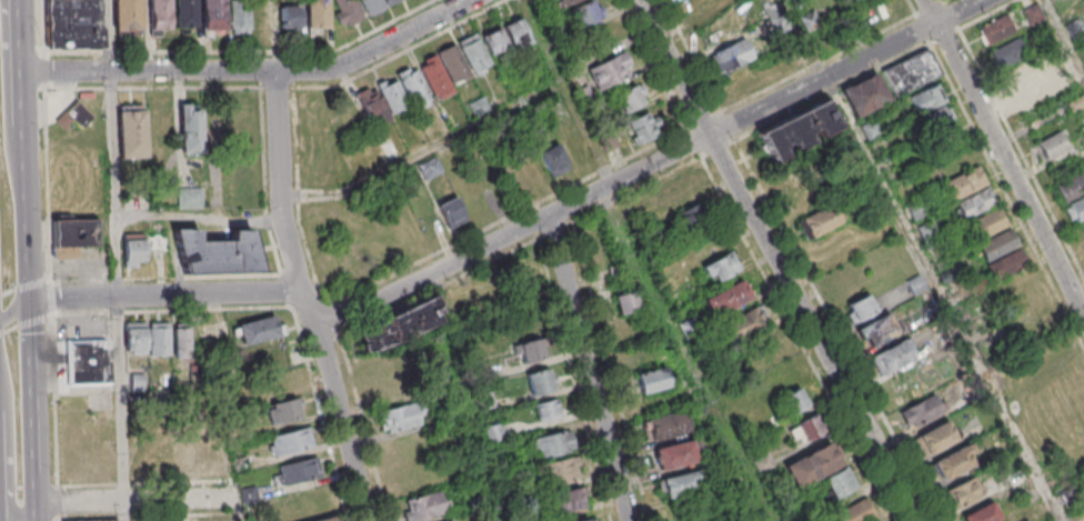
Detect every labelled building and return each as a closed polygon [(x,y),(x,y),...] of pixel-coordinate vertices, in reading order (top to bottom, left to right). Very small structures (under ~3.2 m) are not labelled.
[(46,49),(44,0),(101,0),(103,48),(46,49)] [(113,30),(113,0),(138,0),(139,29),(113,30)] [(148,36),(148,0),(168,0),(169,28),(160,29),(160,36),(148,36)] [(172,30),(171,0),(194,0),(194,27),(187,28),(187,33),(183,33),(183,29),(172,30)] [(202,29),(201,0),(222,0),(223,29),(202,29)] [(229,27),(229,0),(249,0),(249,28),(245,28),(245,33),(231,33),(231,28),(229,27)] [(274,0),(253,0),(253,34),(274,34),(274,0)] [(339,11),(333,0),(355,0),(364,19),(348,27),(345,21),(338,24),(333,13),(339,11)] [(368,16),(360,0),(382,0),(385,7),(368,16)] [(590,0),(569,14),(580,31),(601,17),(590,0)] [(712,0),(689,0),(687,1),(697,20),(716,9),(712,0)] [(306,2),(307,30),(329,29),(328,1),(306,2)] [(279,4),(299,4),(299,28),(280,28),(279,4)] [(977,29),(986,48),(1016,34),(1007,15),(977,29)] [(501,26),(518,17),(530,41),(513,50),(501,26)] [(481,36),(496,28),(516,66),(501,74),(481,36)] [(456,42),(474,32),(491,63),(472,72),(456,42)] [(753,61),(744,40),(709,56),(718,76),(753,61)] [(990,53),(997,71),(1027,59),(1019,41),(990,53)] [(436,52),(454,43),(470,74),(452,83),(436,52)] [(881,70),(893,97),(938,76),(926,50),(881,70)] [(597,93),(634,76),(623,53),(586,71),(597,93)] [(419,68),(436,59),(453,89),(434,99),(419,68)] [(398,78),(415,69),(432,100),(413,109),(398,78)] [(853,118),(889,101),(875,71),(839,89),(853,118)] [(375,83),(393,74),(409,106),(391,114),(375,83)] [(909,96),(918,117),(926,137),(956,124),(947,103),(946,103),(939,84),(909,96)] [(647,103),(639,85),(613,96),(621,114),(647,103)] [(355,93),(367,88),(369,92),(375,89),(391,120),(373,129),(355,93)] [(752,131),(824,94),(842,129),(819,141),(814,131),(810,133),(813,141),(796,149),(791,137),(776,143),(783,156),(769,163),(752,131)] [(466,102),(481,96),(489,110),(473,118),(466,102)] [(65,115),(80,129),(92,117),(77,102),(65,115)] [(179,104),(188,103),(189,112),(200,111),(202,152),(181,153),(179,104)] [(118,110),(143,109),(145,157),(119,157),(118,110)] [(663,132),(651,110),(624,124),(636,146),(663,132)] [(862,126),(867,139),(879,134),(874,121),(862,126)] [(937,158),(964,144),(956,127),(928,142),(937,158)] [(1041,160),(1067,149),(1060,131),(1033,142),(1041,160)] [(538,153),(548,175),(569,166),(558,143),(538,153)] [(425,180),(442,171),(433,157),(417,167),(425,180)] [(963,219),(995,204),(978,166),(942,182),(951,202),(955,201),(963,219)] [(1072,223),(1083,218),(1083,172),(1056,184),(1072,223)] [(177,188),(201,188),(201,207),(177,208),(177,188)] [(436,205),(447,229),(467,220),(455,196),(436,205)] [(797,219),(806,239),(846,223),(838,202),(797,219)] [(967,224),(977,241),(1008,224),(998,206),(967,224)] [(54,219),(54,247),(96,247),(96,219),(54,219)] [(171,229),(197,230),(198,241),(232,240),(230,231),(249,229),(260,272),(184,273),(171,229)] [(1027,266),(1019,247),(1018,248),(1010,229),(977,243),(993,281),(1027,266)] [(144,267),(144,233),(123,233),(123,267),(144,267)] [(711,284),(741,269),(732,250),(701,266),(711,284)] [(703,299),(713,318),(754,296),(745,277),(703,299)] [(614,295),(617,315),(639,311),(635,291),(614,295)] [(853,325),(878,309),(868,292),(842,307),(853,325)] [(357,334),(432,298),(438,309),(432,313),(436,322),(395,343),(362,353),(357,334)] [(724,324),(734,342),(769,322),(759,304),(724,324)] [(867,350),(900,329),(887,310),(855,331),(867,350)] [(242,345),(279,336),(275,315),(237,324),(242,345)] [(145,354),(145,322),(124,322),(124,354),(145,354)] [(169,356),(169,323),(149,323),(149,356),(169,356)] [(174,358),(189,358),(189,323),(174,323),(174,358)] [(918,356),(908,336),(869,357),(880,377),(918,356)] [(540,338),(515,343),(519,363),(544,358),(540,338)] [(67,339),(67,385),(110,385),(110,339),(67,339)] [(635,374),(641,394),(671,385),(666,366),(635,374)] [(558,390),(553,367),(525,373),(530,396),(558,390)] [(808,406),(799,388),(779,397),(788,416),(808,406)] [(945,410),(935,392),(899,412),(909,430),(945,410)] [(265,405),(270,425),(304,416),(299,397),(265,405)] [(538,422),(560,416),(556,398),(533,404),(538,422)] [(377,411),(382,434),(424,424),(419,402),(377,411)] [(646,441),(688,432),(683,411),(642,420),(646,441)] [(797,445),(824,430),(815,413),(788,428),(797,445)] [(959,435),(947,417),(913,440),(925,458),(959,435)] [(489,444),(507,439),(501,422),(483,427),(489,444)] [(266,437),(271,457),(313,446),(308,426),(266,437)] [(533,460),(575,450),(570,429),(528,439),(533,460)] [(703,460),(699,438),(653,448),(657,470),(703,460)] [(175,470),(194,470),(194,441),(175,441),(175,470)] [(783,466),(795,489),(841,465),(829,441),(783,466)] [(218,468),(218,443),(198,443),(198,468),(218,468)] [(968,455),(975,452),(970,443),(932,462),(941,480),(973,464),(968,455)] [(752,460),(759,474),(774,467),(767,453),(752,460)] [(540,489),(582,478),(576,456),(534,466),(540,489)] [(276,487),(321,476),(317,457),(271,468),(276,487)] [(822,479),(832,499),(857,486),(846,466),(822,479)] [(705,490),(701,470),(659,478),(663,498),(705,490)] [(984,493),(975,474),(946,490),(956,508),(984,493)] [(552,513),(586,508),(582,488),(549,493),(552,513)] [(405,520),(409,520),(445,513),(440,492),(401,501),(405,520)] [(875,515),(864,497),(833,514),(837,520),(865,520),(875,515)] [(1000,520),(991,501),(958,517),(959,520),(997,520),(1000,520)]
